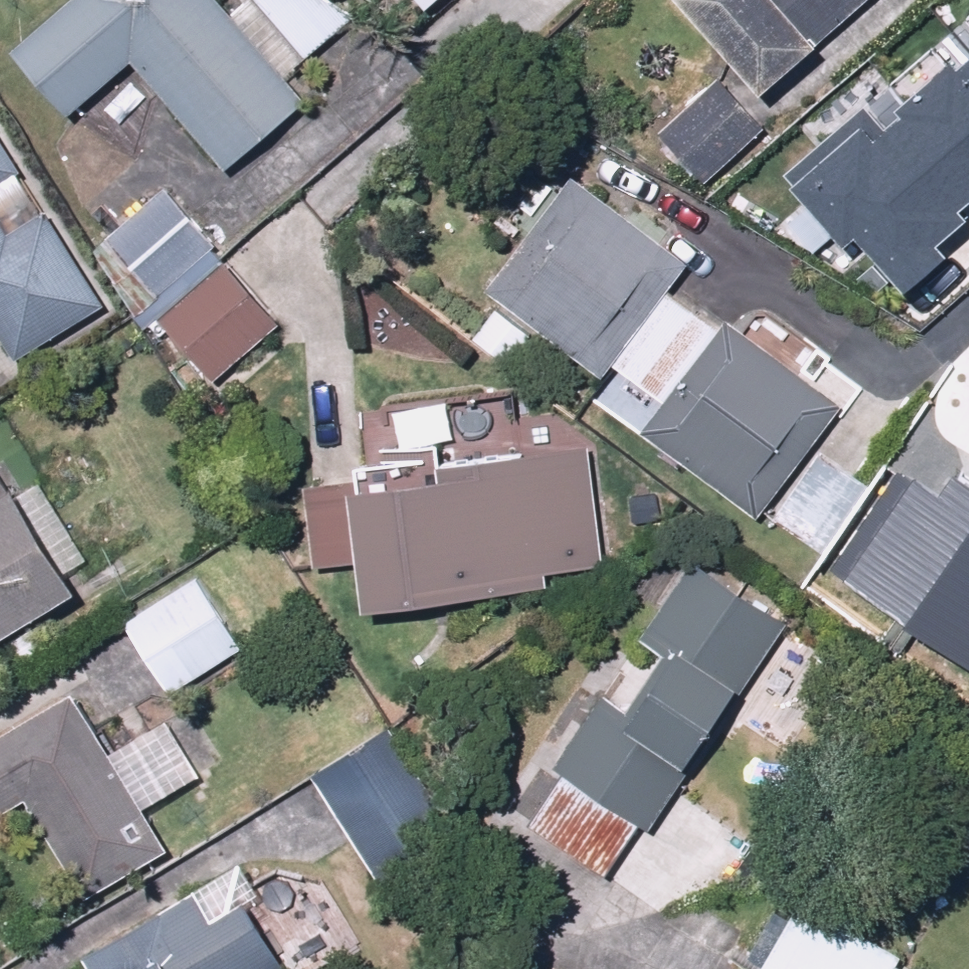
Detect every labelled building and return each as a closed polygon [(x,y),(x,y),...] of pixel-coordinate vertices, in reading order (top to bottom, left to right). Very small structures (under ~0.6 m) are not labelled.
[(24,42),(83,104),(138,52),(240,161),(312,94),(293,75),(361,12),(350,0),(254,0),(245,9),(237,0),(74,0),(24,42)] [(785,87),(876,0),(702,0),(785,87)] [(902,277),(968,211),(968,1),(796,170),(902,277)] [(737,160),(744,168),(783,134),(728,70),(666,124),(714,179),(737,160)] [(7,329),(94,277),(0,120),(0,318),(7,329)] [(698,266),(585,173),(494,278),(608,376),(590,398),(673,470),(684,457),(758,521),(854,410),(740,312),(729,326),(682,286),(698,266)] [(161,284),(220,237),(174,181),(115,228),(161,284)] [(225,373),(285,318),(231,259),(171,314),(225,373)] [(488,464),(307,475),(313,564),(379,560),(381,593),(607,579),(598,434),(487,441),(488,464)] [(847,553),(968,637),(968,456),(949,442),(935,461),(918,449),(847,553)] [(98,582),(32,467),(14,477),(0,453),(0,639),(98,582)] [(801,612),(711,548),(704,543),(643,629),(653,636),(564,762),(575,770),(542,816),(614,867),(649,817),(653,820),(801,612)] [(178,689),(248,639),(201,574),(131,624),(178,689)] [(159,803),(206,774),(169,714),(122,743),(87,686),(0,738),(0,815),(38,793),(98,894),(184,843),(159,803)] [(200,870),(206,880),(91,948),(103,968),(287,968),(302,960),(260,888),(306,860),(345,926),(400,893),(392,879),(429,857),(374,766),(200,870)] [(825,873),(809,907),(783,895),(757,949),(776,959),(771,968),(925,968),(935,948),(825,873)]
